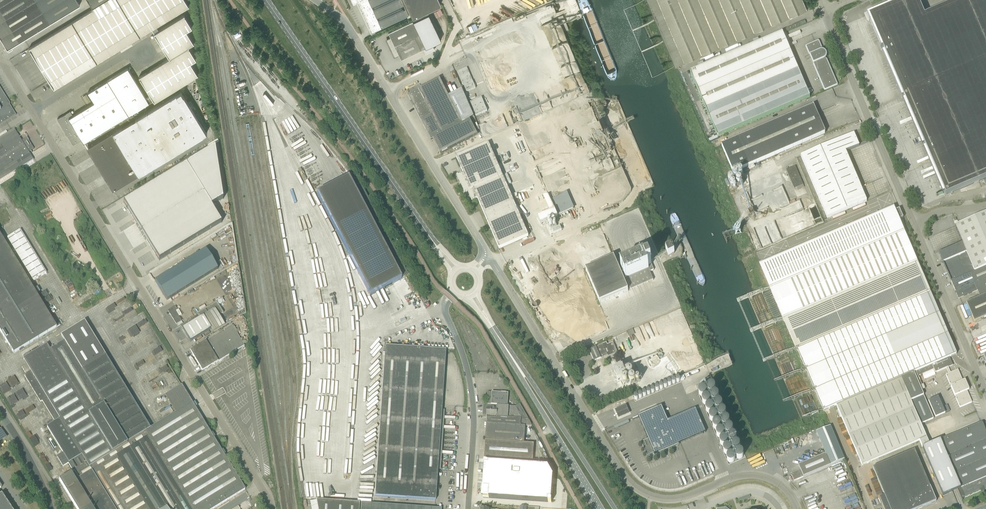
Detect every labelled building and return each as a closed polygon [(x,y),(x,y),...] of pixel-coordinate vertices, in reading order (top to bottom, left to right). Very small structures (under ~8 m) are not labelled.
[(9,51),(13,49),(12,48),(13,48),(13,46),(16,44),(23,39),(80,4),(77,0),(0,0),(0,37),(9,51)] [(78,74),(155,27),(189,6),(185,0),(108,0),(93,9),(92,8),(29,48),(50,81),(54,88),(78,74)] [(92,8),(93,9),(108,0),(87,0),(92,8)] [(353,3),(358,1),(372,31),(382,26),(408,14),(410,13),(412,18),(441,4),(439,0),(352,0),(353,3)] [(656,17),(665,38),(676,63),(807,8),(804,0),(649,0),(656,17)] [(903,96),(985,61),(985,0),(963,0),(924,16),(917,0),(903,0),(872,13),(873,15),(869,17),(871,20),(869,21),(881,49),(883,48),(903,96)] [(388,33),(395,46),(393,47),(397,56),(401,54),(402,58),(400,59),(401,59),(425,47),(427,51),(425,52),(425,53),(434,49),(432,44),(441,40),(428,13),(388,33)] [(139,77),(142,81),(154,102),(194,77),(198,75),(190,63),(196,59),(188,47),(194,43),(186,31),(192,28),(184,15),(154,33),(169,58),(139,77)] [(782,33),(760,43),(759,41),(754,43),(754,45),(704,66),(704,65),(698,67),(699,69),(691,72),(690,73),(691,73),(718,137),(810,98),(810,97),(806,89),(789,48),(797,44),(796,42),(790,44),(787,36),(786,33),(783,34),(782,33)] [(823,52),(823,51),(818,42),(815,43),(806,47),(811,58),(825,90),(828,89),(832,87),(837,85),(825,57),(824,57),(825,56),(825,55),(825,54),(824,53),(823,53),(823,52)] [(903,96),(946,196),(985,179),(985,61),(903,96)] [(84,143),(119,121),(129,115),(132,113),(149,103),(135,80),(128,68),(110,78),(96,87),(88,92),(94,102),(69,118),(66,113),(57,119),(73,144),(82,139),(84,143)] [(467,68),(458,72),(467,92),(476,88),(467,68)] [(437,146),(441,154),(452,148),(478,135),(470,120),(463,124),(450,98),(440,79),(421,88),(408,95),(413,104),(414,106),(431,140),(433,139),(436,144),(437,146)] [(0,88),(0,125),(6,122),(16,115),(10,105),(10,104),(0,88)] [(119,121),(122,126),(112,132),(138,175),(207,133),(181,91),(135,118),(132,113),(129,115),(119,121)] [(461,92),(450,98),(463,124),(470,120),(473,118),(461,92)] [(482,98),(470,103),(476,116),(487,111),(482,98)] [(825,134),(825,133),(817,114),(814,106),(813,106),(721,145),(733,173),(825,134)] [(602,127),(596,129),(598,136),(604,134),(602,127)] [(34,160),(29,152),(34,149),(27,138),(22,141),(15,129),(0,139),(0,181),(34,160)] [(112,132),(87,148),(113,191),(138,175),(112,132)] [(859,146),(854,134),(801,156),(827,218),(867,202),(845,152),(859,146)] [(464,174),(457,177),(464,193),(468,192),(472,201),(477,198),(499,249),(529,236),(511,195),(507,186),(511,184),(507,175),(503,177),(489,144),(457,157),(464,174)] [(211,207),(223,200),(215,147),(132,198),(124,203),(159,261),(222,223),(211,207)] [(595,178),(627,177),(615,151),(612,151),(610,152),(609,152),(606,154),(606,159),(603,160),(602,160),(593,164),(593,166),(595,171),(600,168),(602,168),(606,166),(607,169),(607,172),(595,178)] [(803,185),(795,166),(786,170),(794,189),(803,185)] [(338,184),(317,195),(370,296),(401,279),(348,178),(341,182),(338,184)] [(790,204),(783,186),(771,190),(776,202),(778,201),(779,204),(778,205),(779,208),(790,204)] [(568,192),(551,199),(557,216),(575,209),(568,192)] [(954,341),(952,336),(951,334),(948,335),(914,254),(905,234),(899,220),(903,218),(899,209),(895,211),(894,208),(769,261),(761,265),(772,290),(785,321),(798,350),(807,372),(815,392),(824,411),(827,410),(832,408),(837,406),(862,465),(920,441),(923,448),(930,445),(921,424),(934,418),(920,386),(922,385),(916,372),(917,371),(921,380),(936,374),(937,377),(948,372),(949,374),(946,375),(960,408),(972,403),(967,391),(969,390),(965,380),(963,381),(958,370),(951,373),(950,372),(955,370),(951,362),(950,358),(954,356),(957,355),(951,342),(954,341)] [(955,226),(963,243),(939,253),(951,282),(985,267),(985,212),(960,223),(959,224),(958,221),(954,223),(955,226)] [(20,230),(7,238),(34,281),(46,273),(20,230)] [(14,354),(57,328),(57,327),(60,325),(57,321),(54,323),(45,308),(37,295),(0,234),(0,331),(14,354)] [(626,279),(631,290),(653,281),(650,272),(654,271),(648,256),(644,258),(639,247),(616,257),(621,268),(626,279)] [(669,258),(673,256),(675,255),(672,249),(666,252),(669,258)] [(155,282),(167,301),(171,298),(218,269),(206,250),(155,282)] [(628,291),(614,258),(586,270),(600,303),(628,291)] [(951,282),(959,299),(960,298),(982,289),(984,294),(984,295),(985,294),(985,267),(951,282)] [(984,294),(966,302),(974,322),(985,317),(985,294),(984,295),(984,294)] [(222,320),(219,315),(222,313),(216,303),(181,325),(191,342),(211,329),(214,333),(225,326),(222,320)] [(182,321),(178,316),(181,314),(175,306),(168,311),(170,314),(176,324),(182,321)] [(221,451),(182,386),(166,395),(176,413),(150,429),(84,321),(61,335),(65,341),(50,350),(47,345),(24,359),(27,365),(22,368),(26,374),(24,376),(41,402),(42,401),(55,422),(47,427),(63,453),(57,457),(63,467),(68,463),(74,472),(72,474),(71,474),(59,481),(76,508),(213,508),(245,490),(221,451)] [(235,330),(234,328),(232,326),(194,348),(190,351),(193,355),(235,330)] [(202,371),(244,346),(235,330),(193,355),(202,371)] [(594,361),(608,355),(609,357),(618,353),(613,342),(607,345),(606,342),(589,350),(594,361)] [(446,350),(385,346),(375,496),(435,500),(442,411),(446,350)] [(570,365),(566,358),(565,357),(562,358),(568,367),(570,365)] [(623,369),(614,373),(618,382),(627,378),(623,369)] [(716,386),(715,384),(713,383),(711,383),(709,384),(708,386),(708,388),(709,390),(711,391),(713,391),(715,390),(716,388),(716,386)] [(707,390),(706,388),(704,387),(702,387),(700,388),(699,390),(699,392),(700,394),(702,395),(704,395),(706,394),(707,392),(707,390)] [(720,395),(719,393),(717,392),(714,392),(713,393),(712,395),(711,397),(713,399),(714,400),(717,400),(718,399),(720,397),(720,395)] [(711,399),(710,397),(708,396),(706,396),(704,397),(703,399),(703,401),(704,403),(705,404),(708,404),(709,403),(711,401),(711,399)] [(938,397),(929,401),(936,417),(945,413),(938,397)] [(723,403),(722,401),(720,400),(718,400),(716,401),(715,403),(715,405),(716,407),(718,408),(720,408),(722,407),(723,405),(723,403)] [(516,406),(509,406),(509,418),(529,419),(520,404),(516,406)] [(714,407),(713,405),(711,404),(709,404),(707,405),(706,407),(706,409),(707,411),(709,412),(711,412),(713,411),(714,409),(714,407)] [(529,419),(509,418),(509,406),(487,405),(484,405),(483,415),(487,415),(487,423),(526,426),(530,426),(532,425),(529,419)] [(626,405),(615,410),(617,415),(619,418),(630,414),(628,410),(626,405)] [(706,432),(696,409),(668,421),(662,406),(638,416),(648,439),(641,442),(647,456),(654,453),(654,454),(680,443),(706,432)] [(727,411),(726,410),(724,408),(722,408),(720,409),(719,411),(719,413),(720,415),(722,416),(724,416),(726,415),(727,414),(727,411)] [(718,415),(717,413),(715,412),(713,412),(711,413),(710,415),(710,417),(711,419),(713,420),(715,420),(717,419),(718,417),(718,415)] [(730,420),(729,418),(727,417),(725,417),(723,418),(722,420),(722,422),(723,424),(725,425),(727,425),(729,424),(730,422),(730,420)] [(721,424),(720,422),(718,421),(716,421),(714,422),(713,423),(713,426),(714,427),(716,429),(718,429),(720,428),(721,426),(721,424)] [(487,423),(484,459),(533,462),(534,444),(524,444),(526,426),(487,423)] [(982,423),(981,423),(923,448),(925,453),(943,496),(955,491),(957,490),(961,499),(985,489),(985,432),(982,423)] [(734,428),(733,426),(731,425),(729,425),(727,426),(726,428),(726,430),(727,432),(728,433),(731,433),(732,432),(734,430),(734,428)] [(827,454),(799,466),(801,470),(792,473),(791,474),(794,481),(845,460),(843,456),(831,426),(817,432),(827,454)] [(725,432),(724,430),(722,429),(720,429),(718,430),(717,432),(717,434),(718,436),(719,437),(722,437),(724,436),(725,434),(725,432)] [(737,436),(736,435),(734,433),(732,433),(730,435),(729,436),(729,439),(730,440),(732,442),(734,442),(736,440),(737,439),(737,436)] [(728,440),(727,438),(725,437),(723,437),(721,438),(720,440),(720,442),(721,444),(723,445),(725,445),(727,444),(728,442),(728,440)] [(741,445),(739,443),(738,442),(735,442),(734,443),(732,445),(732,447),(734,449),(735,450),(738,450),(739,449),(741,447),(741,445)] [(732,449),(731,447),(729,446),(727,445),(725,447),(724,448),(723,451),(725,452),(726,454),(729,454),(730,453),(732,451),(732,449)] [(744,453),(743,451),(741,450),(739,450),(737,451),(736,453),(736,455),(737,457),(739,458),(741,458),(743,457),(744,455),(744,453)] [(936,502),(917,456),(915,450),(873,468),(884,495),(890,508),(919,508),(936,502)] [(735,457),(734,455),(732,454),(730,454),(728,455),(727,456),(727,459),(728,461),(730,462),(732,462),(734,461),(735,459),(735,457)] [(329,472),(342,472),(341,459),(328,459),(329,472)] [(484,464),(483,488),(484,488),(483,497),(488,497),(489,498),(548,502),(551,503),(552,500),(551,500),(553,476),(552,476),(547,467),(548,466),(487,462),(484,461),(484,464)] [(0,496),(0,495),(0,508),(12,508),(2,494),(0,496)] [(360,503),(316,500),(318,508),(359,508),(360,503)]
